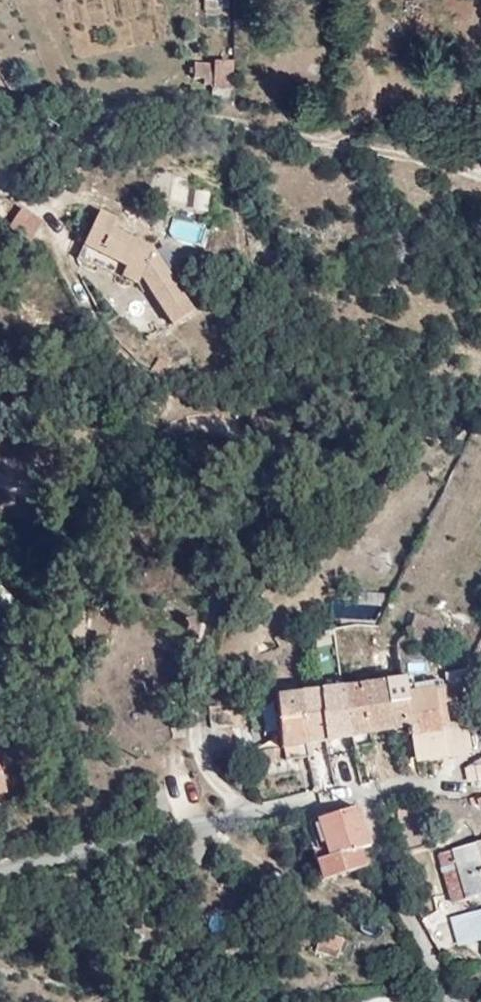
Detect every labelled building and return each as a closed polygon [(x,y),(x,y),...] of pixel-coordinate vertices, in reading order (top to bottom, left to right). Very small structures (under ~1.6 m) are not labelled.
[(229,98),(235,63),(215,60),(209,95),(229,98)] [(29,244),(43,221),(20,206),(6,229),(29,244)] [(78,219),(60,213),(40,254),(82,273),(85,268),(106,281),(132,327),(151,316),(118,249),(74,232),(78,219)] [(172,325),(196,308),(161,259),(137,276),(172,325)] [(329,602),(329,617),(376,616),(376,601),(329,602)] [(434,641),(440,622),(414,614),(408,633),(434,641)] [(399,646),(392,662),(407,671),(415,655),(399,646)] [(322,703),(333,748),(383,740),(386,746),(418,739),(410,698),(379,704),(376,695),(322,703)] [(300,706),(309,753),(333,748),(322,703),(300,706)] [(289,756),(309,753),(300,706),(278,709),(289,756)] [(291,768),(289,756),(278,709),(255,713),(262,758),(238,763),(239,777),(291,768)] [(348,840),(352,839),(341,816),(291,827),(302,875),(338,870),(354,866),(348,840)] [(341,886),(338,870),(302,875),(291,827),(282,829),(298,894),(341,886)] [(469,840),(423,861),(444,907),(480,894),(480,865),(469,840)] [(457,943),(480,939),(480,911),(452,916),(457,943)] [(337,958),(343,939),(322,931),(315,950),(337,958)]
